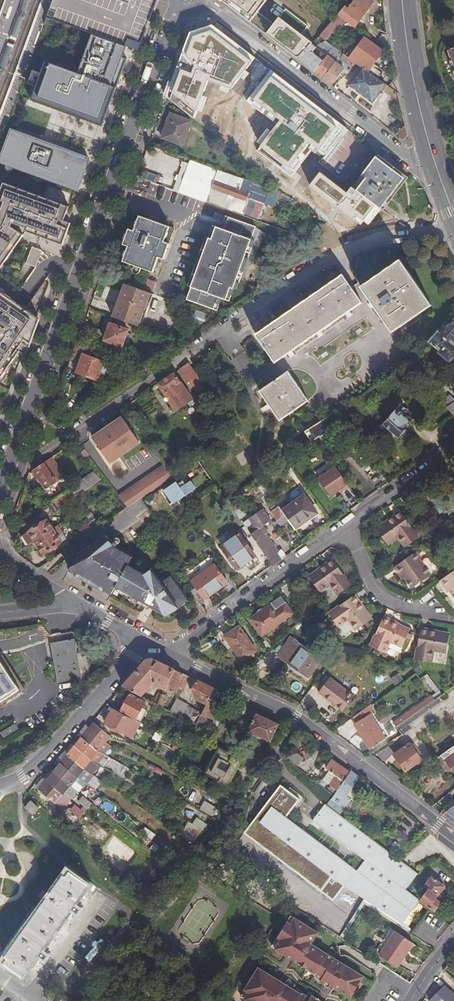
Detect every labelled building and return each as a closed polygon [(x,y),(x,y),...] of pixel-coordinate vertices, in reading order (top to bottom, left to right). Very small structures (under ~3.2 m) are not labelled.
[(134,50),(152,0),(54,0),(47,18),(94,35),(122,46),(134,50)] [(256,20),(273,0),(229,0),(256,20)] [(345,4),(339,11),(337,15),(352,25),(370,0),(354,0),(349,7),(345,4)] [(212,25),(190,32),(165,97),(195,120),(208,81),(231,89),(256,58),(212,25)] [(32,101),(97,125),(123,57),(119,56),(122,46),(94,35),(79,74),(46,62),(42,73),(34,70),(29,84),(37,87),(32,101)] [(364,38),(352,55),(364,64),(377,46),(364,38)] [(312,53),(316,47),(311,44),(301,55),(296,58),(314,71),(322,61),(312,53)] [(342,53),(333,46),(329,51),(338,57),(339,56),(342,53)] [(314,71),(322,78),(335,62),(326,56),(322,61),(314,71)] [(344,69),(335,62),(322,78),(331,85),(344,69)] [(386,84),(363,68),(352,84),(375,100),(386,84)] [(346,128),(275,74),(271,71),(247,101),(274,121),(277,117),(282,121),(259,151),(292,176),(315,146),(325,154),(346,128)] [(162,138),(182,146),(191,121),(170,114),(162,138)] [(10,130),(0,157),(0,160),(6,162),(5,165),(73,190),(75,188),(77,188),(88,159),(10,130)] [(365,179),(364,180),(356,189),(381,208),(404,178),(376,156),(360,176),(365,179)] [(347,194),(320,173),(310,186),(361,224),(363,221),(368,225),(381,208),(356,189),(352,186),(347,194)] [(198,187),(209,191),(212,182),(201,178),(198,187)] [(215,182),(208,202),(244,214),(249,199),(246,198),(248,194),(233,188),(234,185),(222,181),(221,184),(215,182)] [(3,184),(0,195),(0,268),(3,270),(27,232),(63,245),(71,223),(64,221),(69,207),(3,184)] [(127,234),(125,239),(123,244),(128,246),(126,250),(124,251),(123,256),(124,258),(123,261),(134,265),(133,270),(133,272),(134,273),(135,274),(138,274),(139,273),(141,272),(142,268),(154,272),(155,268),(158,267),(160,262),(158,260),(159,257),(164,259),(175,228),(139,215),(138,219),(135,220),(133,225),(135,227),(133,230),(128,229),(127,234)] [(225,216),(220,228),(224,229),(231,231),(236,220),(225,216)] [(187,299),(213,309),(218,296),(222,298),(225,299),(230,287),(233,288),(251,239),(255,226),(236,220),(231,231),(224,229),(220,241),(208,237),(206,236),(201,249),(204,250),(187,299)] [(213,225),(208,237),(220,241),(224,229),(220,228),(213,225)] [(233,288),(234,288),(237,289),(254,239),(251,239),(233,288)] [(27,263),(37,267),(43,250),(34,247),(27,263)] [(359,282),(389,327),(428,301),(397,255),(359,282)] [(273,361),(361,302),(341,274),(255,333),(273,361)] [(230,287),(225,299),(229,300),(234,288),(233,288),(230,287)] [(29,347),(39,319),(0,292),(0,379),(19,351),(18,350),(24,344),(29,347)] [(217,310),(222,298),(218,296),(213,309),(217,310)] [(439,351),(438,352),(448,362),(453,355),(453,321),(449,326),(445,322),(428,341),(439,351)] [(104,341),(122,348),(128,331),(111,324),(104,341)] [(77,372),(97,379),(104,362),(83,354),(77,372)] [(182,406),(183,408),(208,391),(188,362),(184,365),(191,376),(190,377),(200,391),(191,397),(173,372),(157,383),(174,411),(182,406)] [(186,380),(190,377),(191,376),(184,365),(178,369),(186,380)] [(260,390),(280,419),(308,399),(287,370),(260,390)] [(211,389),(217,398),(223,394),(217,385),(211,389)] [(382,423),(398,437),(407,427),(411,422),(404,415),(408,411),(400,405),(382,423)] [(348,418),(341,408),(335,412),(342,422),(348,418)] [(304,431),(311,442),(315,439),(318,437),(321,441),(326,443),(347,429),(342,422),(335,412),(304,431)] [(43,462),(57,482),(64,477),(52,457),(43,462)] [(57,482),(43,462),(30,472),(44,491),(57,482)] [(340,489),(341,491),(349,486),(334,466),(317,478),(329,496),(337,490),(340,489)] [(66,489),(73,498),(100,479),(92,471),(66,489)] [(176,480),(163,489),(173,503),(195,488),(190,480),(181,486),(176,480)] [(74,500),(73,498),(66,489),(47,502),(52,508),(55,505),(58,509),(63,505),(64,506),(74,500)] [(409,492),(400,498),(410,512),(419,506),(409,492)] [(304,495),(281,511),(284,515),(285,516),(289,521),(294,528),(316,512),(304,495)] [(226,499),(235,512),(240,508),(232,496),(226,499)] [(281,511),(278,507),(271,512),(277,520),(284,515),(281,511)] [(242,522),(272,565),(285,555),(281,550),(278,552),(264,533),(267,531),(262,524),(270,519),(262,508),(242,522)] [(387,520),(388,521),(389,522),(402,513),(401,510),(387,520)] [(408,521),(402,513),(389,522),(388,521),(376,528),(386,542),(398,534),(405,544),(418,535),(413,528),(415,526),(410,519),(408,521)] [(289,521),(285,516),(273,524),(277,529),(289,521)] [(34,540),(52,528),(46,519),(28,531),(34,540)] [(78,528),(83,536),(96,527),(90,520),(88,522),(85,519),(78,524),(80,527),(78,528)] [(52,528),(56,534),(60,531),(56,525),(52,528)] [(56,534),(52,528),(34,540),(43,553),(61,541),(56,534)] [(104,534),(79,552),(68,570),(110,593),(115,585),(163,612),(169,612),(187,600),(169,575),(160,581),(150,568),(144,572),(127,565),(132,557),(113,545),(104,534)] [(239,534),(221,546),(237,568),(254,556),(239,534)] [(401,572),(403,576),(410,587),(428,574),(418,558),(420,557),(416,550),(393,567),(398,574),(401,572)] [(319,568),(319,569),(321,571),(334,562),(332,558),(319,568)] [(190,589),(198,601),(226,581),(211,560),(188,575),(195,586),(190,589)] [(351,585),(334,562),(321,571),(319,569),(308,576),(319,592),(329,585),(336,595),(351,585)] [(444,588),(447,586),(449,589),(453,597),(453,570),(438,581),(442,586),(444,588)] [(355,594),(351,596),(361,610),(363,608),(364,608),(355,594)] [(361,610),(351,596),(328,613),(339,627),(349,621),(356,630),(371,620),(363,608),(361,610)] [(250,617),(261,633),(281,618),(271,603),(250,617)] [(382,617),(380,620),(396,627),(397,625),(397,624),(382,617)] [(396,627),(380,620),(368,646),(385,654),(390,642),(402,648),(406,638),(410,640),(412,635),(408,633),(409,631),(397,625),(396,627)] [(223,634),(240,659),(254,649),(238,624),(223,634)] [(418,631),(412,660),(430,663),(432,651),(445,653),(447,645),(448,634),(434,632),(434,634),(418,631)] [(277,654),(306,675),(319,657),(290,636),(277,654)] [(55,683),(62,682),(75,680),(80,679),(74,639),(49,643),(55,683)] [(19,690),(0,659),(0,702),(19,690)] [(121,686),(139,696),(151,683),(163,689),(172,669),(151,659),(145,660),(121,686)] [(172,669),(163,689),(172,693),(175,686),(180,689),(183,688),(188,677),(177,672),(172,669)] [(327,677),(316,692),(340,711),(351,696),(327,677)] [(75,680),(62,682),(63,692),(76,690),(75,680)] [(204,704),(213,688),(206,685),(195,680),(190,691),(192,694),(197,696),(196,700),(204,704)] [(217,702),(222,693),(213,688),(204,704),(200,714),(194,725),(199,728),(207,714),(214,718),(221,705),(217,702)] [(401,716),(404,720),(441,694),(438,690),(401,716)] [(118,713),(133,721),(138,723),(146,710),(141,707),(143,702),(128,693),(118,713)] [(167,699),(160,695),(155,705),(162,708),(167,699)] [(168,711),(180,718),(186,706),(186,705),(175,699),(168,711)] [(180,718),(194,725),(200,714),(186,706),(180,718)] [(118,713),(111,709),(104,723),(126,735),(133,721),(118,713)] [(255,714),(247,732),(268,742),(276,724),(255,714)] [(352,723),(367,748),(383,738),(368,714),(352,723)] [(394,727),(395,727),(404,720),(401,716),(391,723),(394,727)] [(220,721),(212,734),(219,738),(227,725),(220,721)] [(87,729),(104,742),(109,737),(92,723),(87,729)] [(4,737),(20,730),(18,724),(1,731),(4,737)] [(81,730),(77,735),(80,737),(87,729),(84,726),(81,730)] [(87,729),(80,737),(97,751),(102,754),(109,746),(104,742),(87,729)] [(75,743),(73,746),(90,760),(96,764),(103,755),(102,754),(97,751),(80,737),(75,743)] [(178,745),(172,742),(168,749),(174,752),(178,745)] [(392,753),(404,770),(419,759),(410,746),(407,748),(405,745),(392,753)] [(439,755),(452,773),(453,772),(453,746),(453,745),(439,755)] [(73,746),(66,755),(83,769),(92,775),(97,768),(94,766),(96,764),(90,760),(73,746)] [(292,750),(288,755),(300,764),(304,760),(292,750)] [(66,755),(59,763),(75,777),(83,769),(66,755)] [(298,768),(300,764),(288,755),(286,758),(298,768)] [(336,791),(348,773),(331,762),(324,771),(327,772),(320,782),(335,792),(336,791)] [(75,777),(59,763),(51,772),(69,786),(73,780),(80,786),(83,783),(75,777)] [(160,772),(148,764),(147,765),(153,769),(153,770),(159,774),(160,772)] [(335,792),(344,799),(358,777),(350,771),(348,773),(336,791),(335,792)] [(51,772),(44,781),(68,800),(70,802),(78,793),(76,792),(69,786),(51,772)] [(73,780),(69,786),(76,792),(80,786),(73,780)] [(49,809),(54,804),(58,800),(64,804),(68,800),(44,781),(42,784),(37,790),(44,797),(40,801),(49,809)] [(238,803),(243,793),(234,787),(228,799),(237,804),(238,803)] [(396,928),(418,899),(405,891),(417,875),(339,816),(325,804),(312,821),(364,860),(353,874),(280,819),(294,800),(277,787),(240,834),(328,901),(340,885),(363,903),(396,928)] [(325,804),(339,816),(349,803),(344,799),(335,792),(325,804)] [(91,804),(82,797),(78,802),(87,809),(91,804)] [(58,800),(54,804),(60,809),(64,804),(58,800)] [(24,807),(31,814),(37,808),(30,801),(24,807)] [(49,809),(40,801),(39,803),(48,811),(49,809)] [(203,802),(198,810),(210,817),(214,810),(203,802)] [(444,811),(453,818),(453,803),(444,811)] [(83,813),(75,806),(71,810),(80,817),(83,813)] [(196,819),(192,826),(199,831),(202,832),(206,826),(196,819)] [(192,826),(187,823),(180,834),(192,841),(199,831),(192,826)] [(153,834),(143,826),(139,832),(150,840),(153,834)] [(65,877),(62,875),(38,909),(41,911),(31,925),(28,923),(3,957),(6,959),(3,963),(22,976),(87,885),(69,871),(65,877)] [(425,890),(418,899),(433,910),(438,904),(433,899),(443,887),(430,877),(422,888),(425,890)] [(289,916),(283,925),(287,928),(293,918),(289,916)] [(304,970),(320,980),(325,983),(326,982),(332,986),(332,987),(333,988),(349,998),(362,977),(309,944),(316,933),(293,918),(287,928),(283,925),(276,938),(279,940),(273,949),(287,958),(288,956),(291,958),(290,960),(304,969),(304,970)] [(412,943),(394,931),(378,955),(396,967),(412,943)] [(279,940),(276,938),(270,947),(273,949),(279,940)] [(254,980),(260,970),(257,968),(251,978),(254,980)] [(242,1000),(312,1000),(308,998),(300,994),(300,995),(277,981),(276,982),(273,980),(274,979),(260,970),(254,980),(251,978),(244,990),(247,992),(242,1000)] [(325,983),(320,980),(318,982),(331,990),(333,988),(332,987),(332,986),(326,982),(325,983)] [(445,989),(442,986),(427,1000),(428,1000),(453,1000),(453,998),(445,989)] [(244,990),(238,1000),(240,1000),(242,1000),(247,992),(244,990)]
